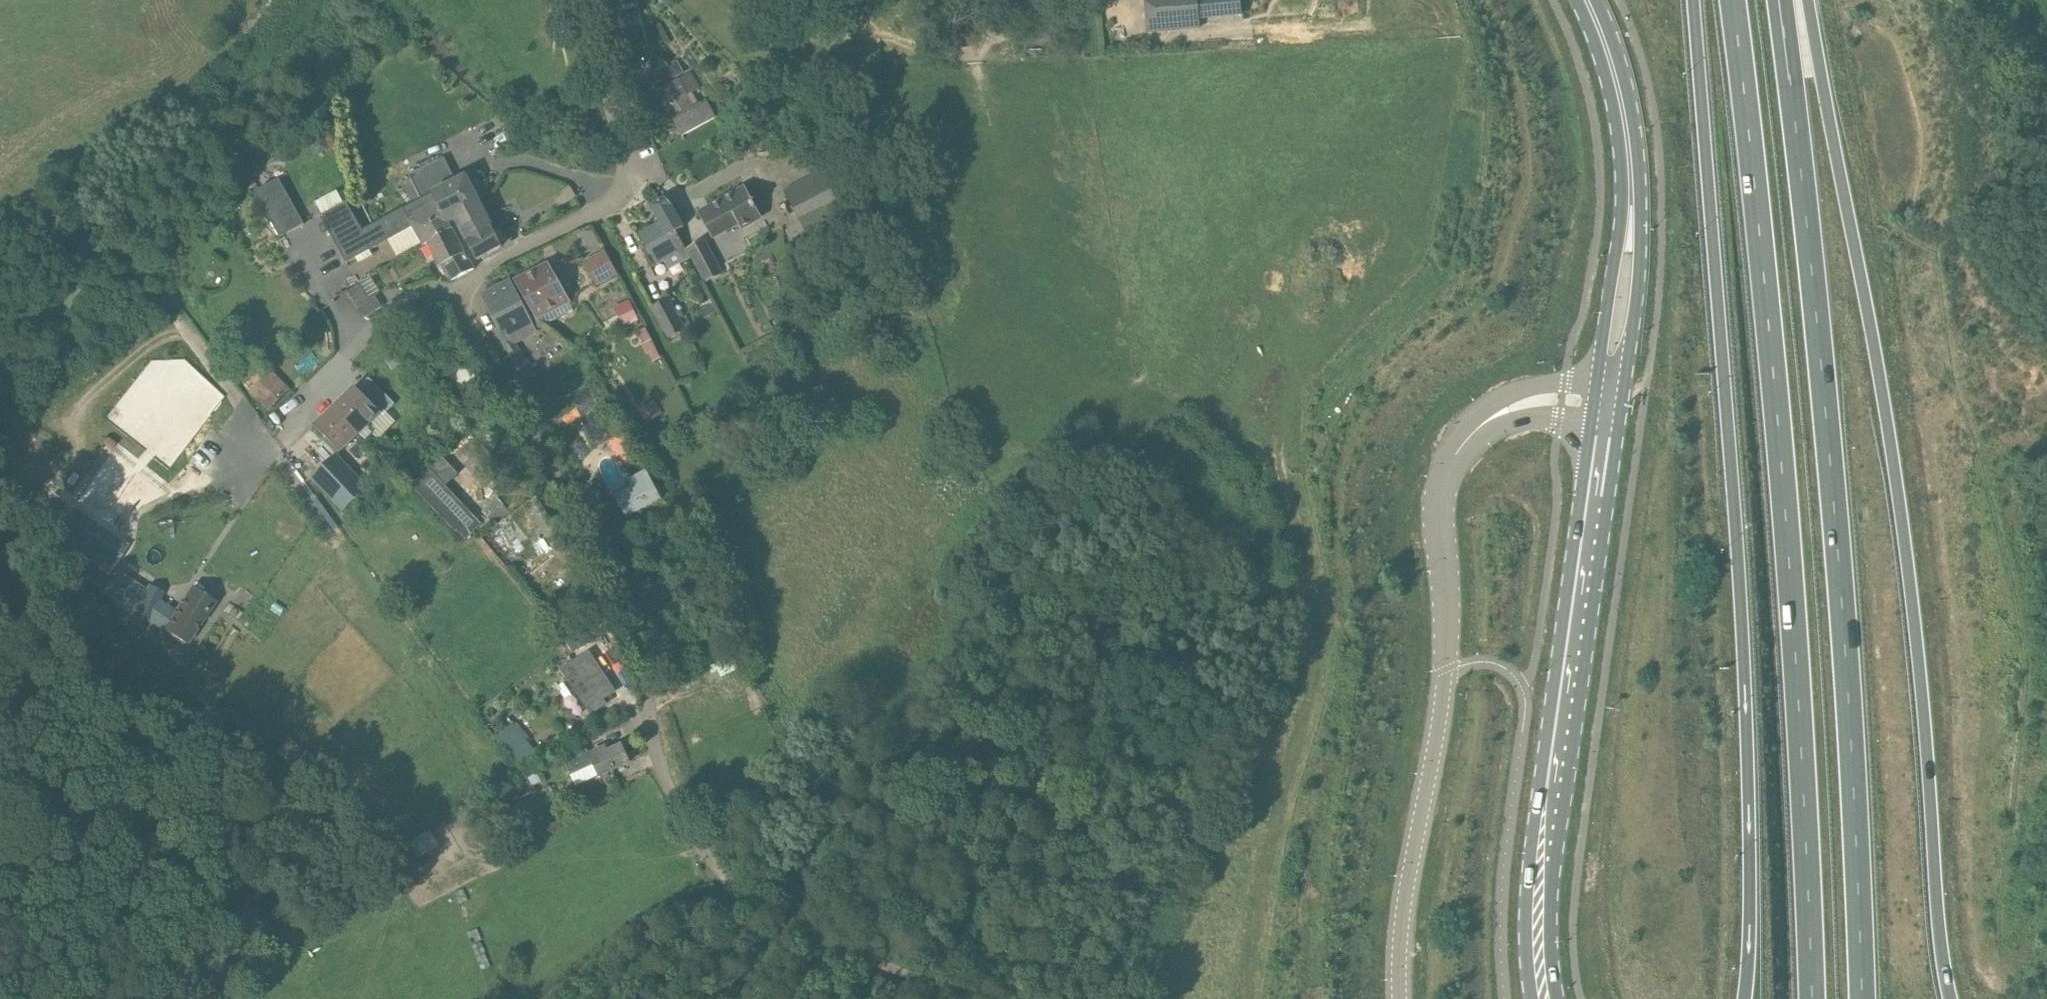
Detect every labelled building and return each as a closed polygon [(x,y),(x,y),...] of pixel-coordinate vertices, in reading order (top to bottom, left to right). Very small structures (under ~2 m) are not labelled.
[(1184,18),(1197,17),(1195,0),(1144,0),(1146,20),(1184,18)] [(1197,17),(1238,14),(1237,0),(1195,0),(1197,17)] [(629,35),(621,37),(627,63),(635,61),(629,35)] [(700,104),(692,91),(700,86),(693,73),(657,93),(681,136),(715,118),(705,101),(700,104)] [(329,149),(324,139),(319,141),(315,148),(319,155),(329,149)] [(444,157),(413,173),(425,198),(433,194),(448,224),(455,220),(480,207),(464,178),(457,181),(444,157)] [(806,229),(846,207),(825,168),(784,190),(806,229)] [(256,191),(280,236),(305,223),(281,178),(256,191)] [(741,233),(762,220),(745,189),(710,209),(712,212),(699,219),(712,241),(738,228),(741,233)] [(453,232),(448,224),(433,194),(425,198),(401,210),(401,211),(408,223),(407,223),(410,229),(413,228),(424,247),(430,244),(453,232)] [(690,260),(684,250),(676,232),(683,228),(670,205),(669,205),(665,199),(650,206),(658,224),(637,234),(654,267),(679,255),(683,264),(690,260)] [(408,223),(401,211),(391,217),(391,216),(363,231),(347,201),(335,208),(320,215),(347,263),(400,235),(410,229),(407,223),(408,223)] [(480,207),(455,220),(476,260),(500,247),(480,207)] [(437,257),(460,246),(453,232),(430,244),(437,257)] [(684,250),(690,260),(703,285),(722,274),(706,239),(684,250)] [(460,246),(437,257),(450,282),(472,271),(460,246)] [(596,284),(618,273),(607,252),(585,263),(596,284)] [(535,322),(570,303),(548,266),(515,283),(535,322)] [(506,351),(516,347),(514,344),(536,334),(512,285),(485,298),(501,330),(497,332),(506,351)] [(368,300),(359,286),(350,292),(366,317),(381,308),(374,296),(368,300)] [(668,340),(686,331),(669,298),(651,308),(668,340)] [(629,300),(616,306),(626,327),(639,320),(629,300)] [(780,318),(773,322),(778,328),(784,324),(780,318)] [(770,320),(759,327),(766,337),(777,330),(770,320)] [(661,358),(652,340),(646,328),(643,329),(639,331),(645,343),(644,343),(653,361),(661,358)] [(414,348),(407,354),(412,359),(419,353),(414,348)] [(516,386),(531,378),(538,374),(522,351),(501,362),(506,369),(516,386)] [(397,353),(388,359),(395,368),(404,361),(397,353)] [(139,378),(108,417),(127,432),(194,432),(204,419),(205,396),(214,396),(220,389),(181,358),(155,358),(142,374),(142,386),(139,386),(139,378)] [(332,408),(366,441),(372,434),(366,428),(380,415),(382,418),(394,404),(368,378),(357,391),(353,387),(332,408)] [(653,402),(638,411),(646,425),(661,415),(653,402)] [(364,442),(366,441),(332,408),(313,428),(341,455),(358,437),(364,442)] [(342,510),(365,488),(333,454),(310,477),(342,510)] [(480,526),(472,517),(428,471),(412,486),(457,533),(459,531),(466,539),(480,526)] [(626,518),(663,498),(657,486),(620,506),(626,518)] [(119,539),(113,547),(98,537),(74,521),(80,513),(53,494),(39,514),(59,527),(55,533),(62,538),(61,540),(111,573),(129,546),(119,539)] [(499,523),(511,513),(497,498),(482,511),(496,526),(499,523)] [(511,513),(499,523),(512,537),(524,527),(511,513)] [(194,588),(185,602),(182,600),(174,611),(159,601),(163,593),(149,586),(144,597),(131,591),(122,605),(135,617),(136,614),(148,620),(165,631),(174,637),(186,645),(215,602),(214,601),(194,588)] [(566,639),(574,653),(591,643),(583,629),(566,639)] [(591,714),(605,705),(600,699),(612,691),(587,652),(560,670),(591,714)] [(233,696),(225,704),(235,713),(242,706),(233,696)] [(496,737),(520,769),(538,755),(513,723),(496,737)] [(587,757),(582,744),(563,752),(568,762),(563,764),(567,776),(573,773),(573,775),(592,767),(596,777),(630,763),(621,746),(605,753),(604,750),(587,757)] [(533,786),(526,774),(501,788),(511,804),(535,790),(533,786)]
